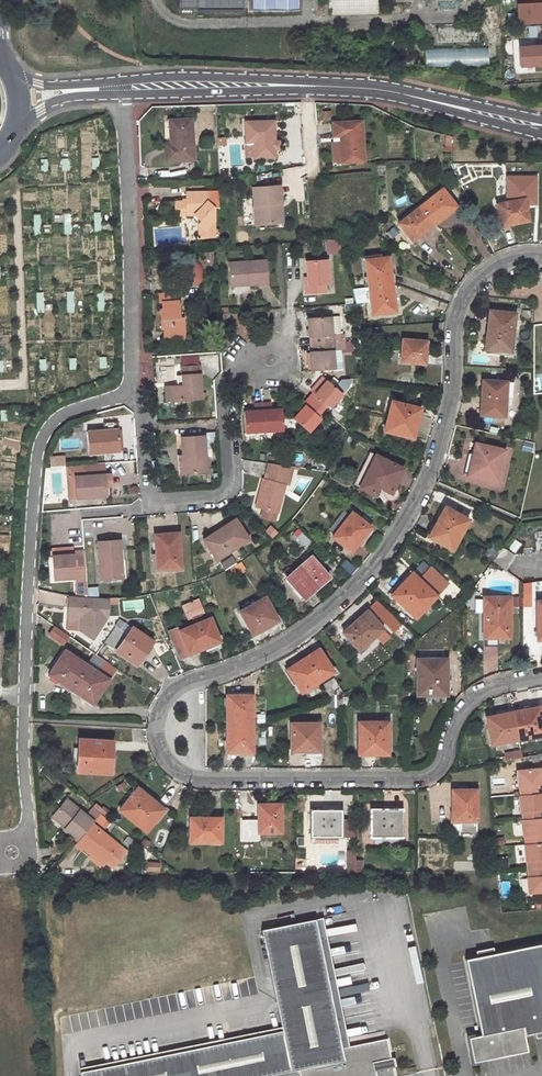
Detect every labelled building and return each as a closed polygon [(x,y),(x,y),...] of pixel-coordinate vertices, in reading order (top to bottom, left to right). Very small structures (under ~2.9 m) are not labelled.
[(330,14),(378,13),(378,0),(330,0),(330,14)] [(523,4),(518,4),(519,23),(521,23),(529,22),(541,22),(541,13),(541,3),(541,0),(522,0),(523,4)] [(478,41),(477,26),(435,28),(436,43),(478,41)] [(535,47),(519,48),(520,61),(535,60),(535,65),(541,64),(541,46),(535,47)] [(488,65),(488,48),(424,47),(424,65),(488,65)] [(167,115),(169,139),(170,155),(193,154),(190,115),(167,115)] [(342,158),(363,156),(358,116),(330,119),(332,131),(338,131),(342,158)] [(273,138),(272,118),(244,119),(245,140),(252,139),(253,156),(273,155),(273,144),(273,138)] [(281,181),(253,183),(256,221),(279,220),(277,198),(282,198),(281,181)] [(444,186),(421,203),(433,220),(434,222),(449,210),(448,209),(456,203),(444,186)] [(177,210),(197,209),(197,210),(203,215),(200,219),(206,224),(206,225),(206,226),(206,232),(216,231),(216,229),(220,228),(220,223),(216,223),(216,203),(220,202),(219,187),(187,188),(188,197),(176,197),(177,210)] [(529,219),(525,197),(497,203),(501,225),(529,219)] [(420,233),(434,222),(433,220),(421,203),(399,220),(412,237),(419,231),(420,233)] [(330,235),(331,248),(346,248),(339,235),(330,235)] [(392,280),(389,252),(365,255),(369,282),(392,280)] [(204,263),(202,259),(199,255),(195,254),(192,254),(190,254),(187,256),(184,261),(183,264),(182,266),(183,271),(184,275),(185,277),(188,279),(192,280),(198,280),(200,278),(202,277),(204,274),(205,271),(204,263)] [(332,287),(330,255),(309,257),(310,280),(307,280),(308,289),(332,287)] [(269,280),(268,257),(231,260),(233,283),(247,282),(247,280),(252,280),(252,281),(269,280)] [(369,282),(373,310),(396,307),(392,280),(369,282)] [(185,313),(183,289),(164,291),(165,300),(167,300),(167,306),(165,306),(167,325),(169,325),(171,334),(190,332),(188,313),(185,313)] [(511,349),(516,311),(490,307),(487,329),(490,329),(488,346),(511,349)] [(231,308),(220,309),(220,319),(232,318),(231,308)] [(315,340),(338,339),(346,339),(345,330),(343,330),(342,313),(311,314),(312,333),(315,333),(315,340)] [(427,360),(428,338),(404,335),(402,358),(427,360)] [(337,365),(336,346),(338,346),(338,339),(315,340),(315,347),(313,348),(314,367),(337,365)] [(184,371),(184,381),(179,381),(171,382),(172,396),(203,395),(200,361),(183,362),(184,371)] [(506,394),(507,378),(483,377),(481,411),(505,412),(506,394)] [(310,394),(327,411),(345,392),(330,378),(318,391),(315,388),(310,394)] [(507,378),(506,394),(513,395),(514,379),(507,378)] [(310,429),(327,411),(310,394),(304,400),(307,402),(295,415),(310,429)] [(417,411),(419,403),(390,396),(382,425),(409,433),(415,411),(417,411)] [(245,408),(246,428),(266,427),(264,398),(256,399),(256,407),(245,408)] [(285,425),(284,405),(274,406),(273,398),(264,398),(266,427),(285,425)] [(89,449),(120,447),(118,423),(87,425),(89,449)] [(207,468),(205,434),(182,435),(183,452),(185,470),(207,468)] [(497,478),(504,447),(477,441),(474,454),(472,453),(468,471),(497,478)] [(403,459),(368,446),(355,480),(382,492),(383,489),(387,492),(394,493),(397,492),(400,488),(400,486),(399,483),(395,481),(403,459)] [(63,452),(54,452),(54,460),(63,460),(63,452)] [(80,471),(79,460),(65,461),(66,472),(74,472),(80,471)] [(290,480),(293,464),(270,460),(267,477),(264,477),(261,505),(270,507),(284,509),(288,480),(290,480)] [(80,471),(74,472),(76,494),(95,492),(94,490),(106,489),(105,483),(113,483),(112,471),(105,472),(105,470),(80,471)] [(74,472),(66,472),(68,494),(76,494),(74,472)] [(452,549),(469,518),(445,505),(428,535),(452,549)] [(284,509),(270,507),(269,516),(283,518),(284,509)] [(372,524),(354,509),(335,533),(353,549),(372,524)] [(216,556),(248,536),(235,516),(215,528),(217,532),(206,539),(216,556)] [(206,539),(217,532),(215,528),(214,526),(202,533),(206,539)] [(181,564),(179,529),(156,530),(158,565),(181,564)] [(122,575),(121,555),(120,535),(99,537),(101,576),(122,575)] [(495,539),(485,552),(493,558),(494,558),(503,545),(495,539)] [(503,545),(494,558),(507,568),(517,553),(504,543),(503,545)] [(85,576),(84,546),(72,547),(72,550),(63,551),(53,551),(54,574),(74,573),(74,577),(85,576)] [(225,566),(237,559),(233,553),(222,560),(225,566)] [(329,574),(312,553),(286,574),(301,593),(317,581),(319,583),(329,574)] [(438,592),(411,566),(389,589),(416,614),(438,592)] [(72,604),(71,612),(83,613),(83,617),(80,617),(79,626),(94,635),(108,614),(107,595),(89,595),(68,592),(68,603),(72,604)] [(509,634),(511,594),(484,592),(481,633),(509,634)] [(278,617),(265,594),(239,609),(252,632),(278,617)] [(199,605),(195,596),(182,603),(185,611),(199,605)] [(385,625),(369,607),(345,631),(361,649),(385,625)] [(209,614),(179,627),(177,624),(168,628),(179,653),(205,643),(203,640),(218,633),(209,614)] [(115,621),(103,639),(115,647),(131,623),(124,618),(119,624),(115,621)] [(69,631),(54,621),(49,629),(63,639),(69,631)] [(136,661),(153,637),(131,623),(115,647),(136,661)] [(205,643),(219,637),(218,633),(203,640),(205,643)] [(335,669),(321,646),(299,661),(290,667),(305,690),(335,669)] [(111,676),(67,647),(53,669),(64,676),(62,679),(83,693),(85,690),(96,698),(111,676)] [(449,657),(418,656),(419,697),(443,697),(443,679),(449,679),(449,657)] [(449,700),(449,679),(443,679),(443,697),(419,697),(419,700),(449,700)] [(227,692),(227,722),(254,722),(253,691),(227,692)] [(487,714),(491,742),(541,734),(541,719),(540,705),(487,714)] [(392,717),(362,717),(362,751),(392,751),(392,717)] [(322,721),(295,720),(295,746),(309,746),(309,748),(322,748),(322,721)] [(227,722),(227,755),(240,755),(240,750),(255,749),(254,722),(227,722)] [(78,767),(111,768),(113,736),(79,735),(79,743),(76,743),(75,758),(78,759),(78,767)] [(508,757),(523,755),(522,748),(507,751),(508,757)] [(518,767),(520,784),(521,784),(521,792),(522,808),(523,808),(524,816),(523,816),(525,833),(526,833),(527,841),(526,841),(527,857),(528,857),(530,876),(529,876),(531,890),(541,889),(541,815),(540,806),(541,806),(541,790),(538,790),(537,782),(541,781),(541,765),(518,767)] [(457,808),(457,814),(457,817),(455,817),(455,831),(463,831),(463,834),(477,834),(477,831),(480,831),(480,786),(455,786),(455,808),(457,808)] [(149,830),(167,808),(142,787),(124,808),(149,830)] [(57,812),(69,823),(67,825),(81,836),(97,819),(98,818),(91,812),(71,794),(57,812)] [(259,830),(282,830),(282,802),(261,802),(261,813),(259,813),(259,830)] [(97,805),(91,812),(98,818),(104,811),(97,805)] [(345,817),(345,807),(314,807),(314,834),(318,834),(342,834),(345,834),(345,817)] [(405,833),(405,807),(374,807),(374,833),(378,834),(402,833),(405,833)] [(225,841),(225,817),(194,816),(193,841),(225,841)] [(356,817),(345,817),(345,834),(356,834),(356,817)] [(79,838),(93,850),(95,848),(109,859),(123,843),(97,819),(81,836),(79,838)] [(81,1075),(278,1075),(298,1073),(298,1075),(394,1075),(387,1038),(345,1045),(323,917),(262,928),(279,1029),(223,1039),(224,1043),(79,1068),(81,1075)] [(459,959),(475,1037),(464,1039),(469,1063),(521,1053),(517,1034),(541,1029),(541,942),(459,959)]
